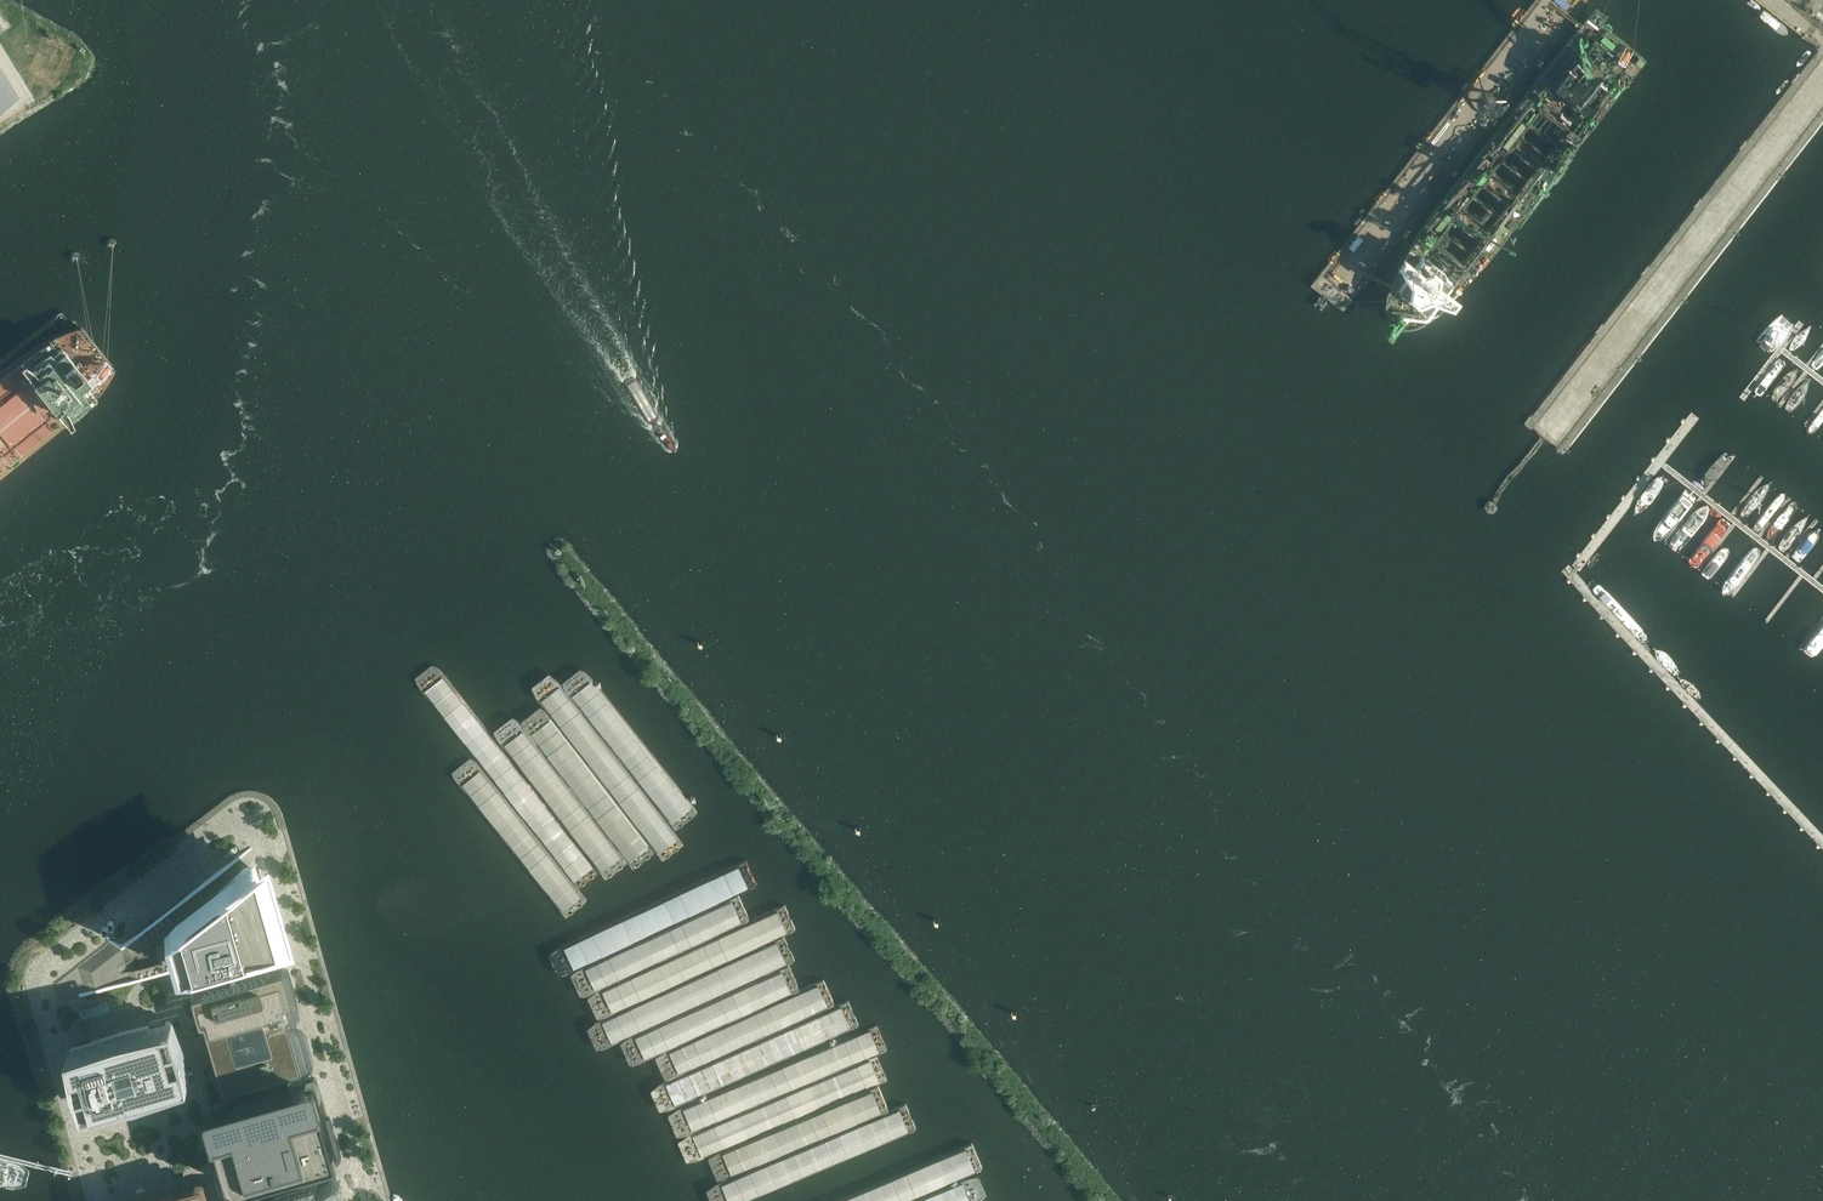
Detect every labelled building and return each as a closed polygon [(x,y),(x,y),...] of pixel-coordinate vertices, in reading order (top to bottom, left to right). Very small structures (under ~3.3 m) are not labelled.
[(1,14),(0,15),(0,32),(8,26),(1,14)] [(17,99),(0,73),(0,110),(17,99)] [(261,909),(260,909),(249,871),(251,870),(250,867),(243,868),(242,870),(240,864),(239,858),(252,848),(251,847),(238,856),(202,883),(150,924),(150,926),(154,940),(160,961),(164,972),(262,944),(271,939),(270,937),(268,937),(262,916),(263,916),(264,915),(265,915),(265,914),(265,913),(265,912),(264,911),(264,910),(263,910),(262,909),(261,909)] [(134,939),(128,943),(130,950),(132,957),(144,948),(154,940),(150,924),(138,933),(133,936),(134,939)] [(134,939),(133,936),(122,945),(108,939),(107,941),(110,942),(122,948),(91,972),(96,988),(79,993),(79,994),(80,996),(84,995),(141,979),(140,976),(138,977),(137,977),(135,969),(121,972),(119,967),(132,957),(130,950),(128,943),(134,939)] [(80,996),(79,994),(60,999),(56,983),(110,942),(107,941),(54,981),(53,982),(58,1000),(59,1002),(80,996)] [(141,979),(164,972),(160,961),(135,969),(138,977),(140,976),(141,979)] [(259,975),(258,975),(239,980),(196,993),(195,993),(195,994),(194,994),(194,995),(203,1028),(204,1028),(204,1029),(205,1029),(206,1029),(207,1029),(208,1029),(208,1030),(209,1030),(209,1031),(214,1049),(214,1050),(214,1051),(213,1052),(212,1052),(212,1053),(211,1053),(211,1054),(211,1055),(220,1087),(221,1087),(221,1088),(222,1088),(223,1088),(231,1086),(232,1086),(299,1067),(298,1067),(310,1064),(311,1063),(312,1062),(312,1061),(306,1042),(306,1041),(305,1041),(304,1041),(303,1041),(302,1041),(301,1040),(301,1039),(299,1035),(299,1034),(299,1033),(298,1033),(297,1033),(296,1033),(295,1033),(294,1033),(294,1032),(294,1031),(292,1027),(292,1026),(291,1026),(290,1026),(285,1027),(284,1027),(283,1027),(283,1026),(282,1024),(283,1023),(284,1023),(284,1022),(285,1022),(285,1021),(285,1020),(285,1019),(284,1018),(284,1017),(283,1017),(282,1017),(282,1016),(281,1016),(280,1016),(280,1017),(280,1016),(280,1015),(279,1014),(280,1014),(280,1013),(280,1012),(281,1012),(285,1011),(286,1010),(287,1009),(287,1008),(283,995),(283,994),(283,993),(284,993),(284,992),(285,992),(289,991),(290,991),(290,990),(291,990),(291,989),(291,988),(286,970),(286,969),(285,969),(285,968),(284,968),(283,968),(271,971),(259,975)] [(107,1000),(79,1008),(82,1018),(110,1010),(107,1000)] [(110,1120),(138,1111),(138,1112),(139,1113),(140,1114),(141,1114),(142,1115),(143,1115),(144,1114),(145,1114),(146,1113),(147,1112),(147,1111),(147,1110),(147,1109),(172,1102),(170,1095),(168,1089),(167,1090),(166,1087),(165,1084),(182,1079),(183,1080),(185,1079),(186,1079),(185,1076),(182,1063),(180,1049),(176,1039),(174,1039),(170,1029),(172,1029),(169,1020),(166,1021),(166,1022),(149,1027),(148,1025),(120,1032),(70,1048),(76,1078),(89,1112),(91,1117),(94,1117),(95,1119),(95,1122),(93,1122),(94,1125),(110,1121),(110,1120)] [(254,1178),(255,1178),(268,1174),(300,1165),(323,1158),(328,1157),(329,1155),(329,1154),(329,1152),(323,1133),(325,1132),(326,1131),(326,1130),(326,1128),(325,1126),(323,1125),(321,1124),(320,1121),(321,1120),(323,1119),(326,1118),(327,1116),(326,1111),(324,1106),(323,1100),(321,1093),(318,1082),(317,1081),(317,1080),(317,1079),(317,1078),(316,1078),(316,1077),(315,1077),(314,1077),(313,1077),(233,1100),(232,1100),(231,1100),(231,1101),(230,1101),(229,1102),(229,1103),(229,1104),(229,1105),(230,1108),(239,1139),(243,1153),(249,1176),(250,1176),(250,1177),(251,1178),(252,1178),(253,1178),(254,1178)] [(138,1111),(110,1120),(110,1121),(144,1113),(174,1103),(172,1095),(170,1095),(172,1102),(147,1109),(138,1111)] [(337,1178),(333,1179),(332,1180),(324,1185),(319,1188),(317,1184),(311,1186),(281,1194),(275,1196),(277,1200),(269,1200),(261,1200),(259,1200),(257,1200),(344,1200),(339,1186),(337,1178)] [(205,1183),(204,1183),(204,1182),(204,1181),(203,1181),(202,1180),(201,1180),(200,1180),(128,1200),(210,1200),(205,1183)]
